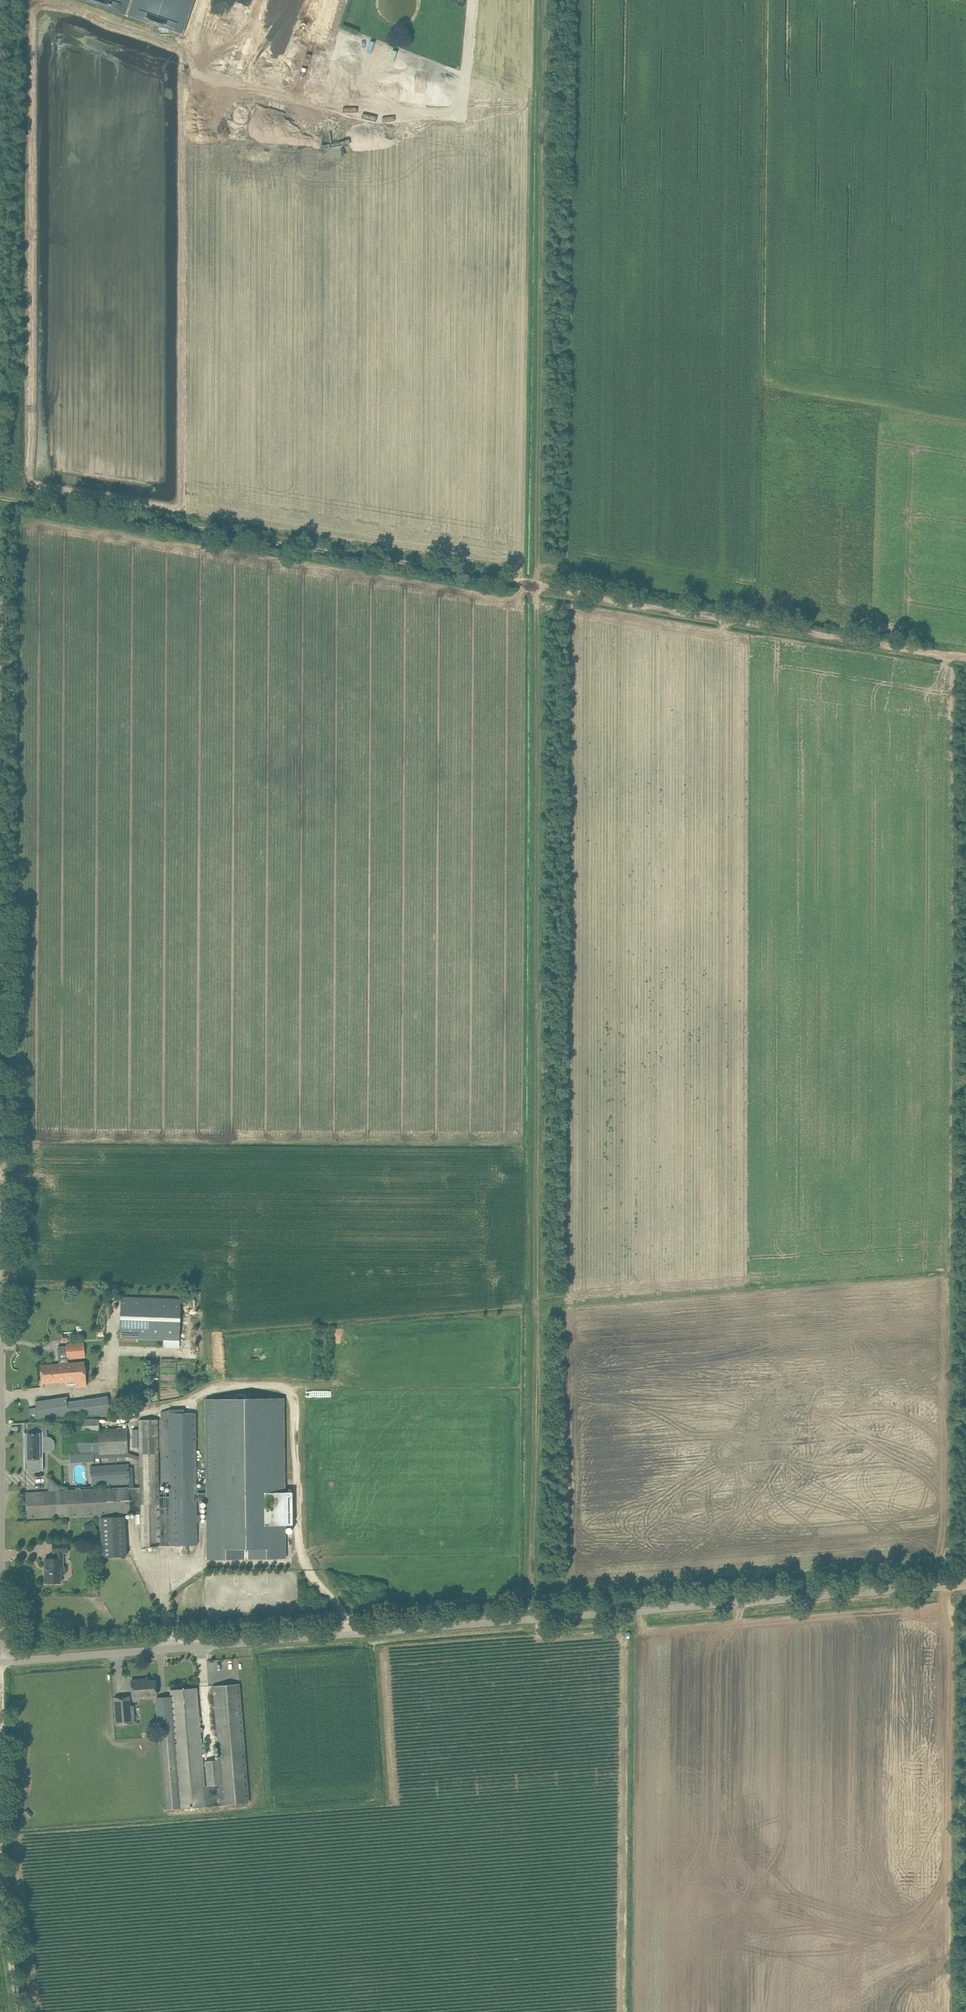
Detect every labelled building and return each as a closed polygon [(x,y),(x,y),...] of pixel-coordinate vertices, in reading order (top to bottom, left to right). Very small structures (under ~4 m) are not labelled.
[(123,12),(128,0),(86,0),(123,12)] [(123,12),(183,33),(194,0),(128,0),(123,12)] [(183,33),(295,71),(319,0),(194,0),(183,33)] [(120,1338),(163,1340),(163,1347),(180,1348),(181,1298),(121,1297),(120,1338)] [(84,1343),(66,1344),(68,1359),(85,1357),(84,1343)] [(76,1380),(76,1387),(86,1386),(84,1362),(68,1364),(59,1364),(41,1366),(42,1383),(76,1380)] [(67,1402),(66,1398),(35,1403),(37,1419),(84,1412),(85,1416),(110,1412),(108,1396),(67,1402)] [(207,1501),(207,1559),(285,1558),(285,1525),(292,1525),(292,1492),(285,1492),(284,1398),(205,1399),(206,1493),(207,1501)] [(206,1493),(197,1493),(196,1412),(168,1412),(168,1417),(160,1417),(161,1459),(161,1485),(170,1485),(170,1497),(159,1497),(159,1545),(197,1545),(197,1501),(207,1501),(206,1493)] [(159,1497),(159,1476),(158,1419),(139,1420),(139,1456),(140,1460),(140,1487),(134,1487),(133,1467),(129,1467),(129,1464),(90,1466),(91,1486),(129,1484),(129,1488),(35,1492),(25,1493),(27,1518),(36,1517),(130,1513),(141,1512),(141,1546),(159,1545),(159,1497)] [(72,1433),(65,1433),(65,1434),(65,1453),(70,1453),(93,1453),(100,1453),(100,1454),(128,1453),(127,1427),(99,1428),(99,1419),(72,1419),(72,1433)] [(25,1431),(24,1431),(24,1471),(25,1471),(25,1470),(28,1470),(28,1472),(40,1472),(40,1470),(42,1470),(42,1471),(43,1471),(43,1452),(43,1437),(47,1437),(47,1423),(27,1423),(27,1433),(25,1433),(25,1431)] [(93,1453),(70,1453),(70,1462),(93,1461),(93,1453)] [(100,1516),(102,1556),(127,1556),(126,1516),(100,1516)] [(97,1529),(93,1521),(84,1525),(88,1533),(97,1529)] [(68,1553),(68,1543),(53,1543),(53,1552),(53,1558),(45,1559),(45,1582),(61,1582),(61,1575),(64,1575),(66,1573),(66,1568),(63,1566),(63,1553),(68,1553)] [(131,1680),(132,1690),(132,1697),(157,1695),(155,1680),(144,1681),(144,1679),(131,1680)] [(219,1759),(217,1759),(217,1760),(204,1761),(205,1786),(202,1786),(198,1697),(197,1687),(170,1689),(171,1697),(171,1699),(173,1721),(159,1722),(166,1810),(249,1803),(240,1684),(213,1686),(214,1696),(214,1701),(219,1759)] [(171,1697),(157,1698),(159,1722),(173,1721),(171,1699),(171,1697)] [(130,1704),(115,1705),(116,1725),(131,1723),(130,1704)]
